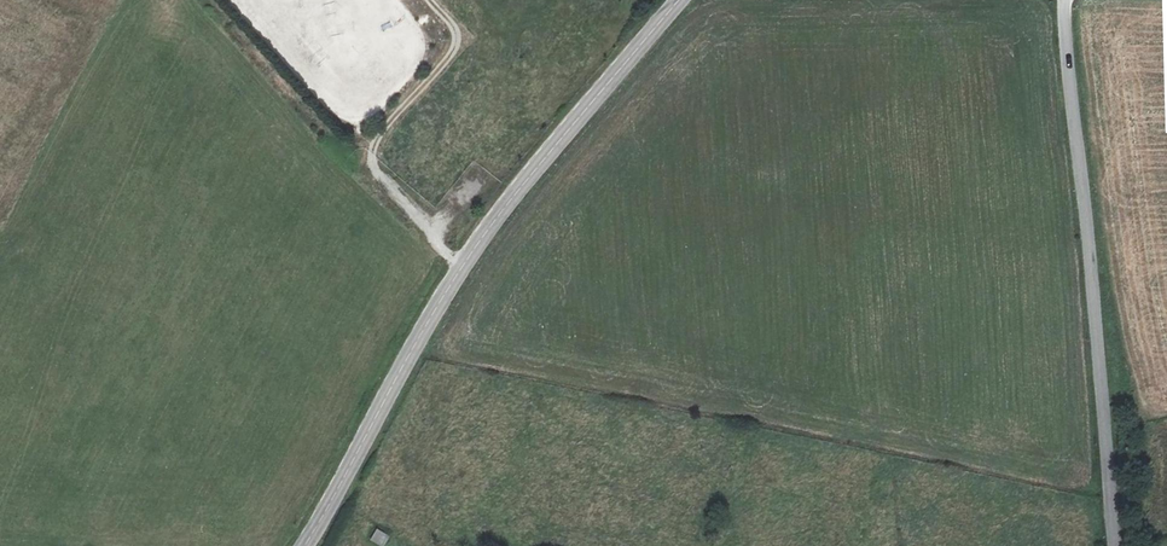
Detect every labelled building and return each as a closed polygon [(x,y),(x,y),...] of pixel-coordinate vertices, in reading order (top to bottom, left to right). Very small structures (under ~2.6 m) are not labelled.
[(369,540),(379,545),(384,545),(390,536),(376,528),(369,540)]
